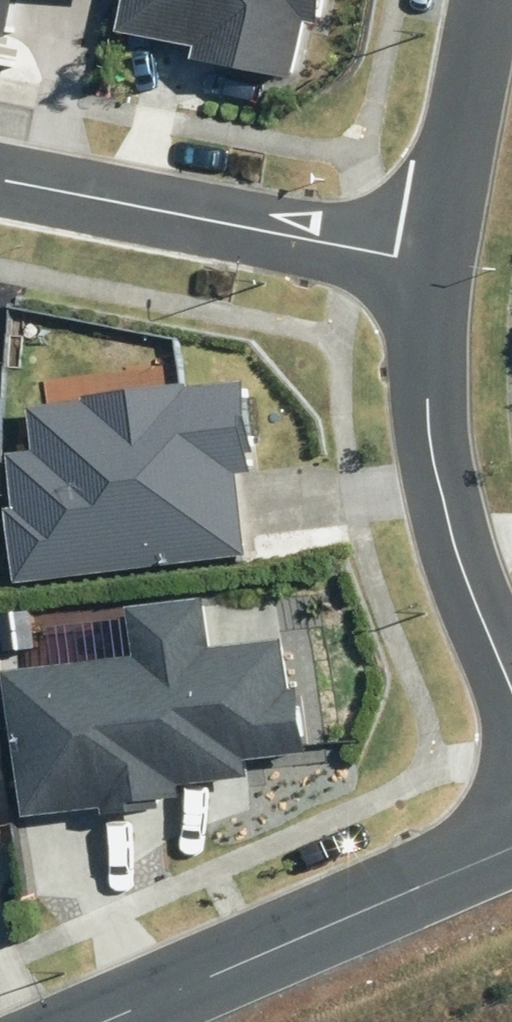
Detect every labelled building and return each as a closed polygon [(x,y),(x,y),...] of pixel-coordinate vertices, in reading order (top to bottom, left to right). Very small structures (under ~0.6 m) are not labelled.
[(111,33),(189,48),(187,59),(291,79),(302,21),(317,23),(321,0),(117,0),(111,33)] [(11,583),(245,555),(235,475),(257,472),(246,380),(184,387),(183,383),(81,395),(82,400),(25,407),(30,447),(4,451),(11,506),(2,507),(11,583)] [(124,607),(131,655),(0,672),(19,816),(99,806),(100,814),(156,807),(155,799),(176,796),(175,786),(245,777),(243,760),(308,752),(300,688),(287,690),(280,638),(209,647),(203,597),(124,607)]
